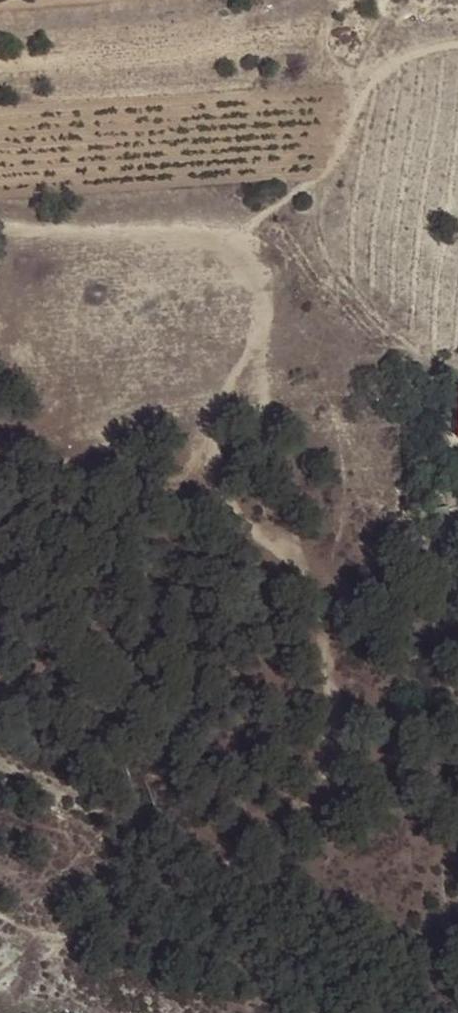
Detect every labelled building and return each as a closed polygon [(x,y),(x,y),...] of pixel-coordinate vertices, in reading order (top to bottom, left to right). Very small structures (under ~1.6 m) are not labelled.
[(448,507),(436,508),(438,526),(450,524),(448,507)]
